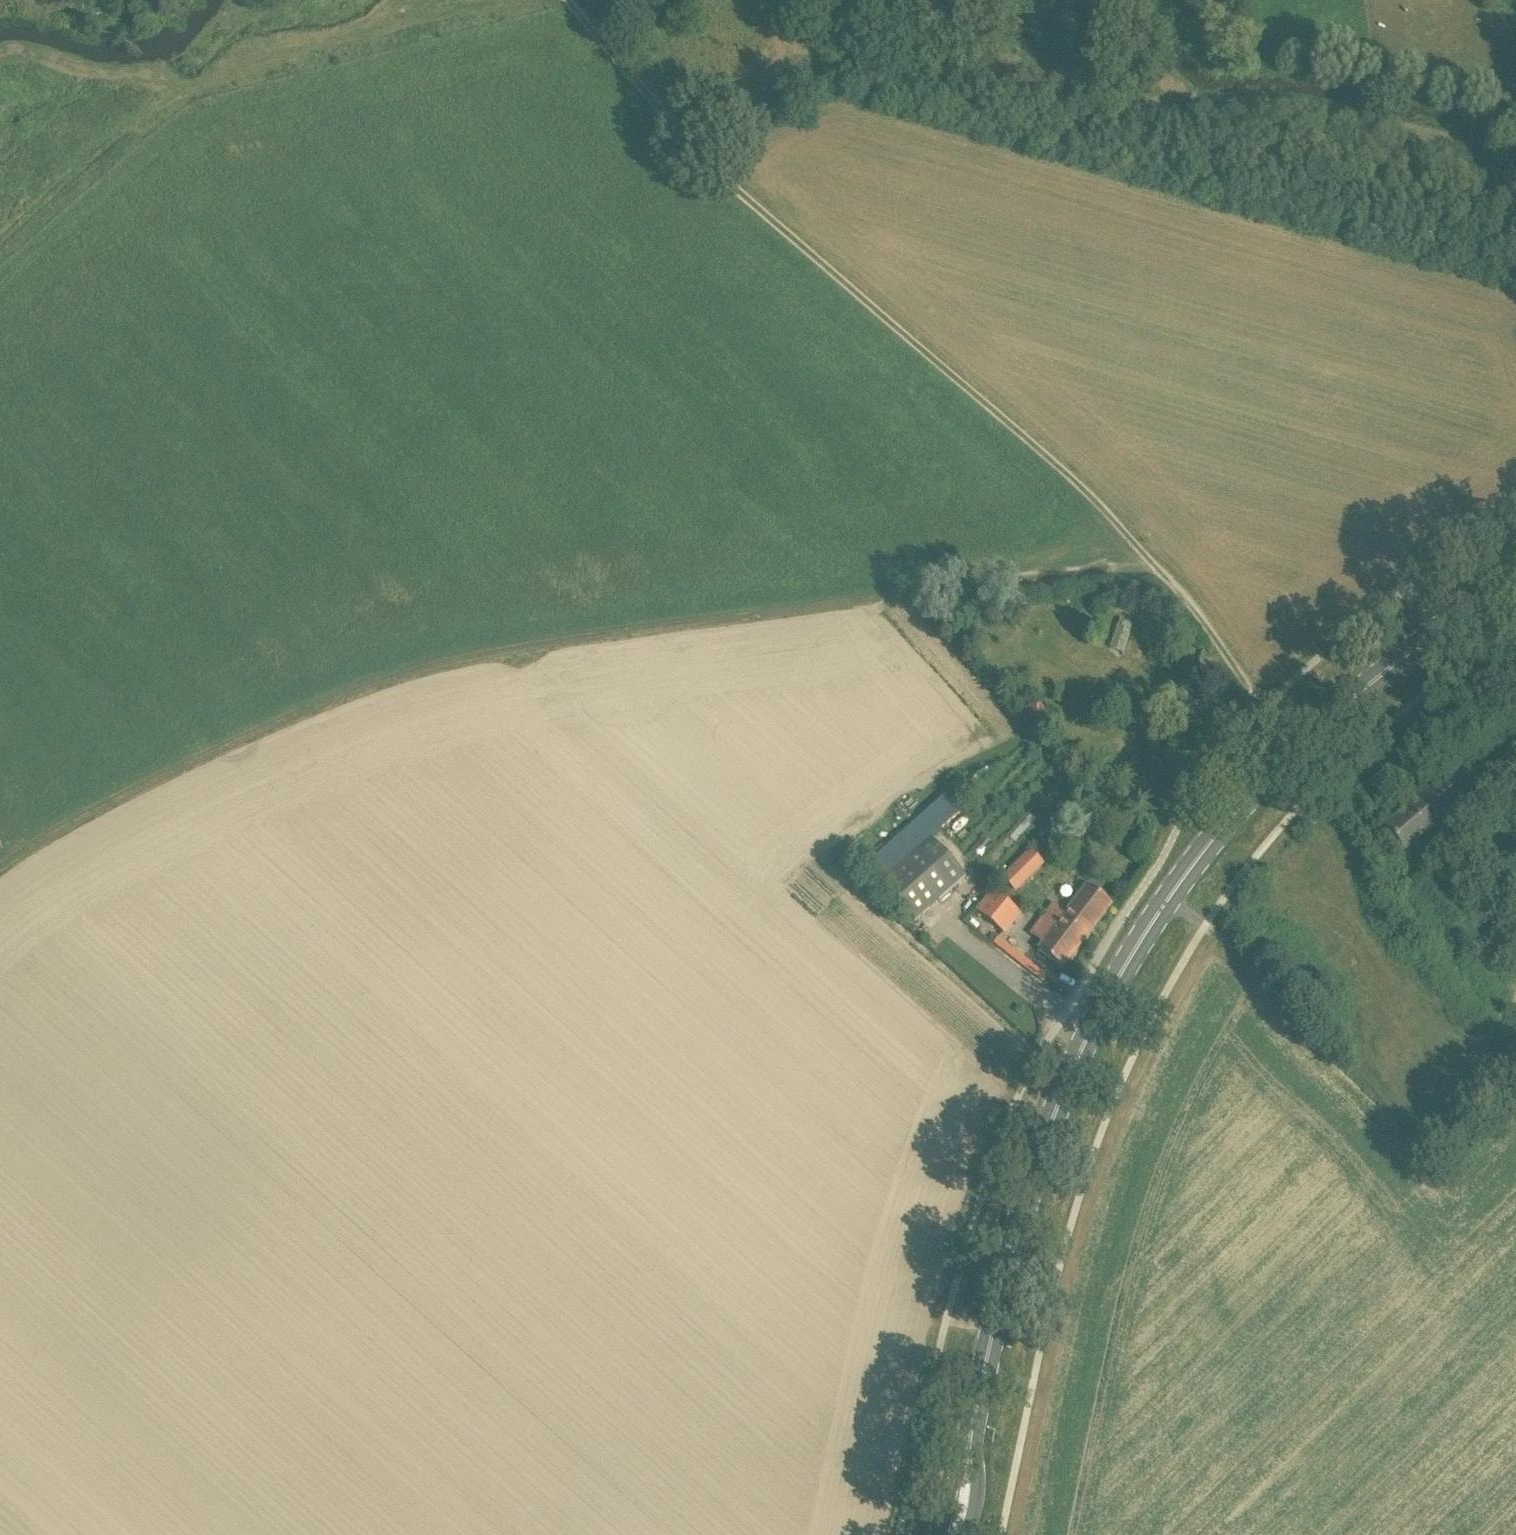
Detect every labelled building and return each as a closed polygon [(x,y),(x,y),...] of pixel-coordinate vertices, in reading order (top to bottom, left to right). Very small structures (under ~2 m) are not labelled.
[(1497,727),(1476,745),(1475,744),(1404,805),(1407,809),(1385,828),(1404,850),(1426,831),(1431,837),(1503,776),(1502,775),(1515,763),(1515,750),(1497,727)] [(943,827),(960,813),(949,800),(932,815),(943,827)] [(931,838),(920,848),(882,881),(884,883),(918,920),(955,887),(965,877),(931,838)] [(1001,877),(1018,892),(1047,861),(1031,846),(1001,877)] [(1063,969),(1112,905),(1085,885),(1063,914),(1052,905),(1030,934),(1042,944),(1038,949),(1063,969)] [(1004,932),(1018,916),(992,893),(978,909),(1004,932)] [(1112,1080),(1126,1056),(1099,1040),(1084,1065),(1112,1080)]
